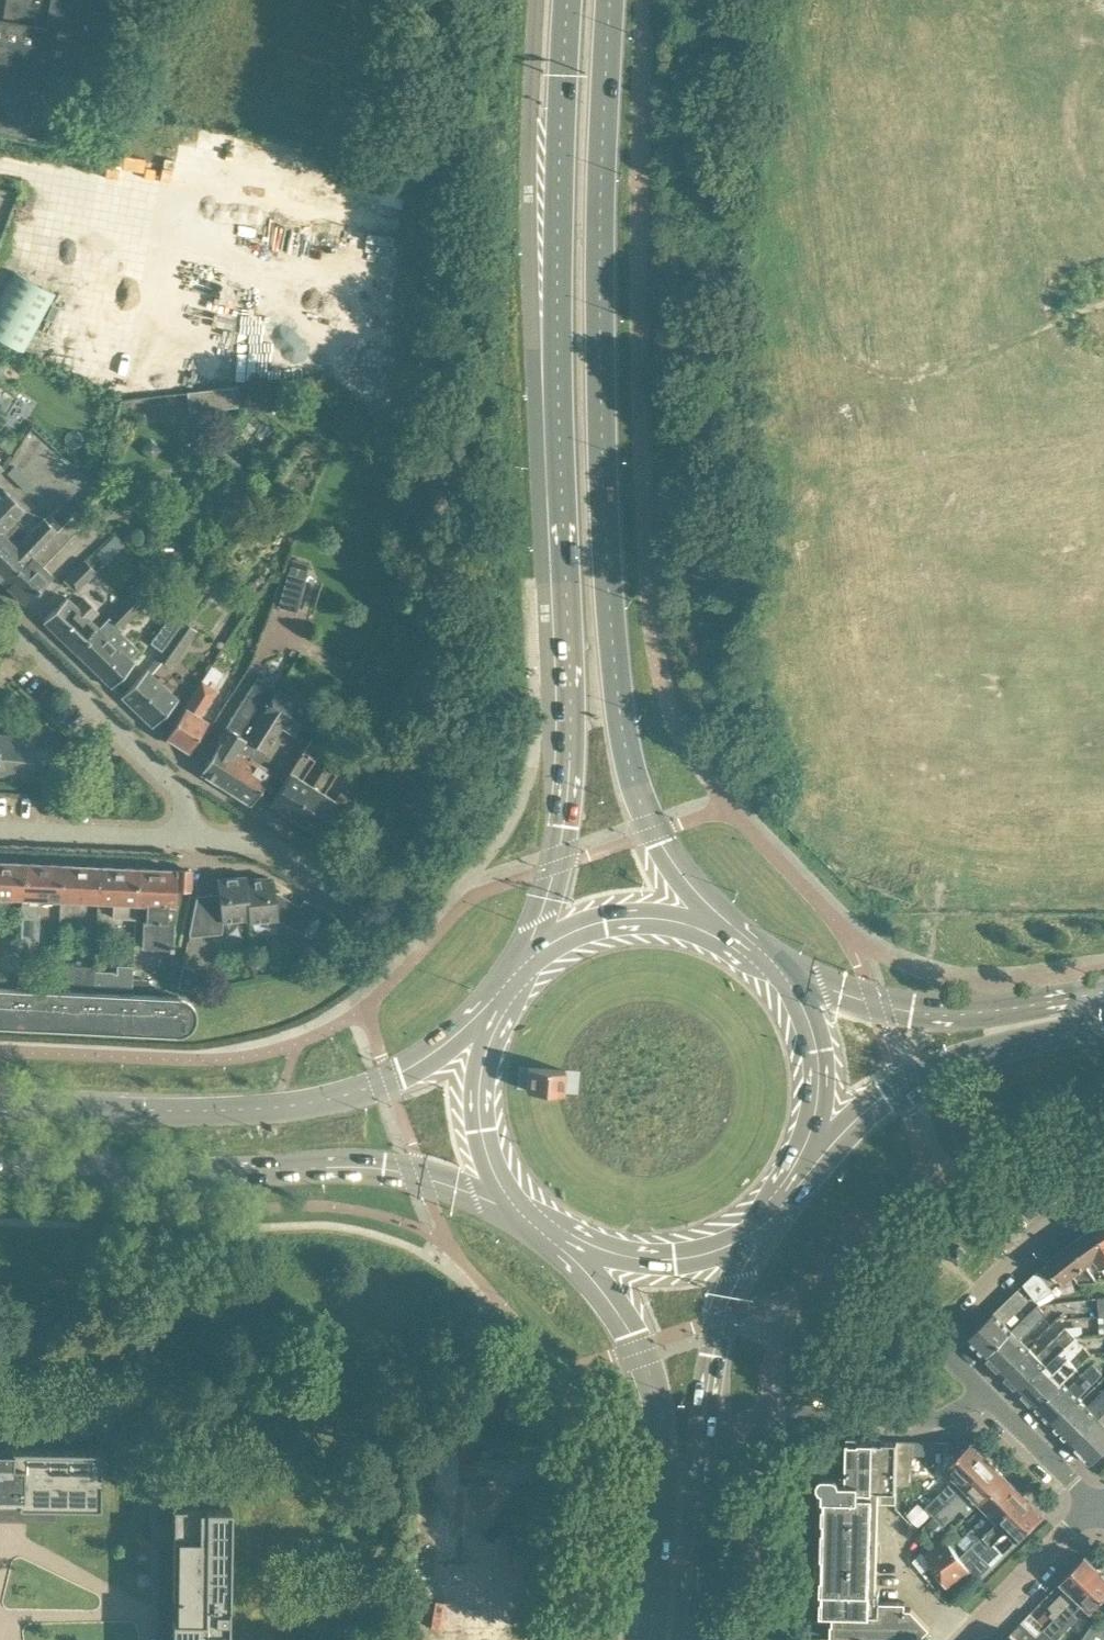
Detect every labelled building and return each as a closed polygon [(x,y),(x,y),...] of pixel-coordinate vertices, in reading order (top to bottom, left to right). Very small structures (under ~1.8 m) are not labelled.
[(28,134),(33,126),(44,58),(69,62),(108,7),(109,0),(5,0),(2,15),(0,15),(0,129),(28,134)] [(24,352),(58,295),(14,268),(0,293),(0,338),(24,352)] [(247,385),(185,392),(187,411),(235,406),(247,385)] [(4,583),(30,556),(54,530),(53,529),(58,524),(48,514),(16,547),(10,541),(21,529),(16,523),(26,512),(3,490),(0,492),(0,579),(4,583)] [(66,518),(54,530),(30,556),(4,583),(25,603),(52,575),(41,565),(77,528),(66,518)] [(105,558),(124,540),(117,533),(98,550),(105,558)] [(65,579),(76,590),(95,571),(84,560),(65,579)] [(288,573),(284,605),(304,608),(308,576),(288,573)] [(97,627),(75,651),(111,686),(134,662),(130,657),(137,650),(118,632),(121,629),(119,627),(137,609),(137,610),(143,603),(149,597),(137,586),(131,592),(97,627)] [(43,620),(75,651),(97,627),(90,620),(97,612),(83,599),(76,606),(67,597),(43,620)] [(172,613),(152,642),(161,649),(181,620),(172,613)] [(139,676),(121,695),(153,726),(177,700),(151,673),(161,660),(169,665),(196,626),(183,618),(182,620),(181,620),(161,649),(160,650),(161,651),(155,659),(139,676)] [(230,673),(221,688),(232,695),(241,680),(230,673)] [(201,772),(216,782),(236,751),(239,753),(248,739),(246,738),(277,689),(257,676),(217,739),(220,741),(201,772)] [(202,679),(166,736),(188,750),(207,720),(199,715),(216,689),(214,688),(216,683),(211,680),(209,684),(202,679)] [(216,782),(251,803),(271,771),(258,762),(281,726),(294,734),(308,709),(277,689),(246,738),(248,739),(239,753),(236,751),(216,782)] [(32,777),(47,778),(48,768),(50,767),(56,763),(57,755),(51,749),(34,747),(36,737),(0,733),(0,773),(32,777)] [(270,801),(294,816),(313,785),(302,778),(325,741),(313,734),(270,801)] [(336,749),(313,785),(294,816),(315,829),(323,817),(334,800),(323,793),(347,756),(336,749)] [(339,791),(334,800),(323,817),(338,826),(354,801),(339,791)] [(22,897),(24,862),(0,861),(0,901),(3,901),(7,901),(12,901),(15,900),(18,899),(18,897),(22,897)] [(22,897),(60,899),(61,864),(24,862),(22,897)] [(60,899),(98,901),(99,866),(61,864),(60,899)] [(136,919),(136,903),(138,868),(99,866),(98,901),(114,902),(113,918),(136,919)] [(142,947),(173,949),(176,889),(177,889),(178,870),(138,868),(136,903),(147,903),(146,920),(144,920),(142,947)] [(191,870),(178,870),(177,889),(190,889),(191,870)] [(246,875),(245,876),(250,920),(276,917),(302,933),(318,907),(304,898),(298,907),(277,894),(275,894),(274,879),(269,880),(268,877),(246,879),(246,875)] [(249,920),(250,920),(245,876),(217,879),(219,893),(197,895),(189,933),(190,936),(223,933),(224,919),(249,917),(249,920)] [(22,913),(21,942),(37,942),(39,914),(22,913)] [(113,968),(95,967),(94,984),(129,986),(131,962),(116,961),(115,970),(113,970),(113,968)] [(57,962),(56,982),(94,984),(95,967),(95,964),(57,962)] [(177,1034),(180,1034),(183,1033),(186,1032),(189,1030),(191,1028),(192,1026),(193,1025),(194,1022),(195,1019),(195,1016),(195,1015),(195,1012),(195,1010),(194,1007),(193,1006),(192,1004),(190,1001),(188,1000),(187,999),(184,997),(182,997),(180,996),(178,996),(176,996),(0,988),(0,1025),(177,1034)] [(1093,1227),(1103,1245),(1103,1220),(1093,1227)] [(1093,1227),(1079,1236),(1066,1245),(1081,1267),(1096,1257),(1103,1269),(1103,1245),(1093,1227)] [(950,1255),(951,1257),(957,1262),(957,1263),(960,1263),(967,1256),(968,1256),(968,1253),(967,1253),(960,1246),(960,1245),(957,1245),(957,1246),(950,1252),(949,1252),(949,1255),(950,1255)] [(1087,1268),(1081,1267),(1066,1245),(1059,1251),(1051,1257),(1044,1263),(1037,1269),(1054,1290),(1061,1283),(1072,1274),(1078,1281),(1095,1280),(1087,1268)] [(1037,1269),(1023,1283),(1037,1301),(1054,1290),(1037,1269)] [(967,1338),(984,1356),(1012,1329),(1006,1322),(1029,1300),(1017,1289),(967,1338)] [(1037,1304),(1012,1329),(984,1356),(1000,1371),(1027,1343),(1022,1338),(1047,1314),(1037,1304)] [(1020,1391),(1047,1364),(1076,1335),(1066,1326),(1038,1354),(1030,1346),(1028,1343),(1027,1343),(1000,1371),(1003,1374),(1020,1391)] [(1076,1335),(1020,1391),(1035,1407),(1063,1379),(1091,1351),(1076,1335)] [(1063,1379),(1035,1407),(1051,1423),(1079,1396),(1103,1372),(1093,1363),(1070,1386),(1063,1379)] [(1051,1423),(1054,1426),(1072,1444),(1103,1412),(1103,1390),(1088,1406),(1081,1399),(1079,1396),(1051,1423)] [(1072,1444),(1091,1463),(1103,1450),(1103,1412),(1072,1444)] [(824,1471),(822,1554),(828,1555),(828,1564),(822,1564),(822,1566),(828,1566),(828,1575),(822,1575),(821,1590),(827,1590),(827,1599),(821,1599),(821,1614),(837,1615),(836,1624),(831,1624),(831,1638),(893,1639),(893,1634),(902,1634),(902,1639),(908,1639),(917,1639),(929,1628),(930,1627),(911,1608),(905,1608),(905,1601),(879,1600),(879,1613),(870,1612),(873,1494),(848,1492),(848,1487),(879,1489),(878,1503),(896,1504),(897,1484),(898,1440),(848,1438),(847,1462),(833,1462),(832,1471),(824,1471)] [(900,1440),(898,1440),(897,1484),(912,1484),(913,1440),(913,1441),(900,1440)] [(956,1476),(925,1506),(935,1516),(989,1460),(971,1441),(946,1466),(956,1476)] [(19,1510),(19,1517),(53,1518),(53,1506),(58,1506),(100,1507),(101,1449),(0,1448),(0,1510),(19,1510)] [(989,1460),(935,1516),(943,1525),(961,1507),(968,1514),(980,1501),(993,1488),(995,1491),(1008,1479),(1005,1476),(989,1460)] [(989,1510),(968,1530),(977,1539),(978,1540),(1023,1494),(1008,1479),(995,1491),(993,1488),(980,1501),(983,1503),(989,1510)] [(1017,1539),(1018,1539),(1042,1514),(1023,1494),(978,1540),(977,1539),(971,1546),(961,1555),(970,1570),(978,1578),(991,1565),(982,1555),(1008,1529),(1017,1539)] [(160,1602),(172,1603),(172,1639),(229,1639),(231,1507),(173,1506),(173,1545),(161,1545),(160,1602)] [(935,1516),(930,1521),(938,1530),(943,1525),(935,1516)] [(968,1530),(962,1537),(971,1546),(977,1539),(968,1530)] [(947,1536),(933,1546),(923,1552),(947,1586),(970,1570),(961,1555),(947,1536)] [(1054,1610),(1051,1614),(1054,1618),(1101,1570),(1085,1555),(1059,1581),(1061,1582),(1062,1581),(1068,1587),(1049,1606),(1054,1610)] [(1046,1627),(1058,1639),(1079,1617),(1074,1613),(1084,1603),(1091,1609),(1102,1598),(1103,1600),(1103,1573),(1101,1570),(1054,1618),(1046,1627)] [(1030,1612),(1022,1621),(1037,1636),(1046,1627),(1030,1612)] [(1096,1620),(1083,1639),(1103,1639),(1103,1627),(1096,1620)] [(1046,1627),(1037,1636),(1022,1621),(1011,1631),(1010,1633),(1017,1639),(1059,1639),(1046,1627)]
